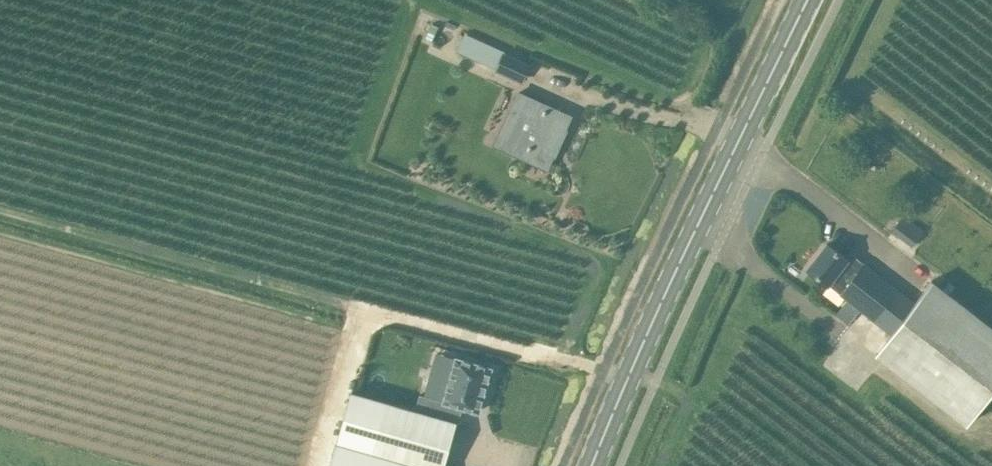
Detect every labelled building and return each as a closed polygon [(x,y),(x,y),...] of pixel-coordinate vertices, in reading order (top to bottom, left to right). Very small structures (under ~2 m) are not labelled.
[(433,40),(439,25),(432,22),(425,37),(433,40)] [(504,52),(465,34),(457,51),(496,69),(495,70),(523,83),(531,64),(504,51),(504,52)] [(570,117),(518,93),(495,144),(547,168),(554,151),(548,148),(561,123),(566,125),(570,117)] [(925,230),(904,214),(891,231),(912,247),(925,230)] [(808,269),(828,284),(841,294),(840,295),(846,300),(836,314),(849,324),(860,311),(890,334),(875,354),(967,425),(991,392),(991,325),(978,314),(939,284),(932,279),(915,301),(864,262),(860,268),(848,259),(828,243),(808,269)] [(480,414),(494,366),(455,355),(441,403),(480,414)] [(457,422),(352,392),(331,465),(444,465),(457,422)] [(419,397),(415,410),(438,416),(441,403),(419,397)]
